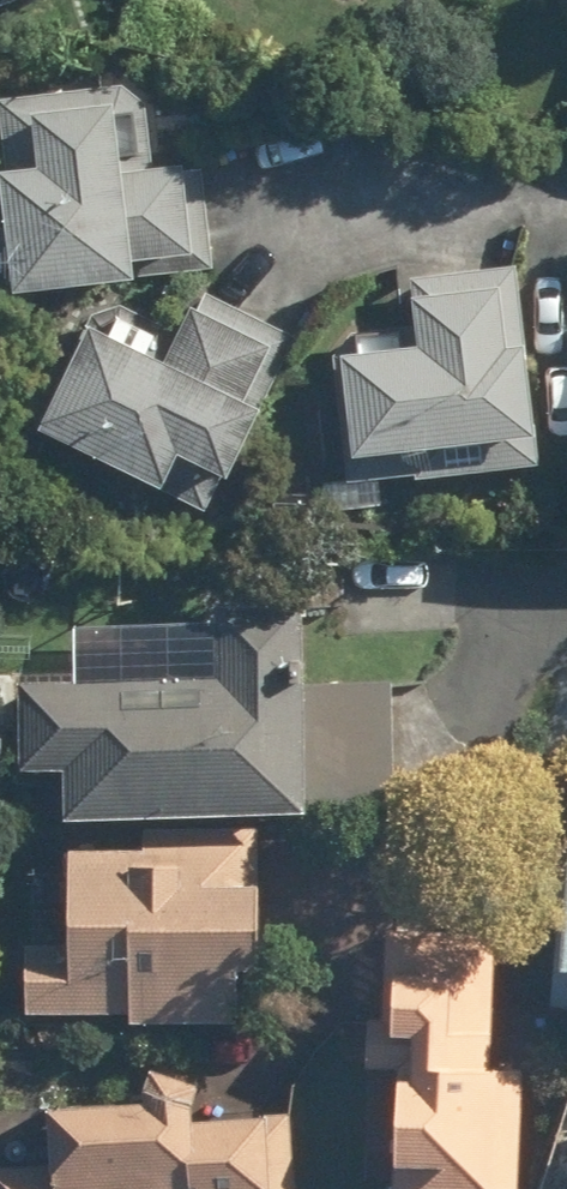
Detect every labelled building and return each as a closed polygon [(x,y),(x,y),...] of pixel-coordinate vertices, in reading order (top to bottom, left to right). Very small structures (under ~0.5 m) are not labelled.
[(134,93),(0,103),(0,105),(5,175),(0,176),(0,300),(121,291),(119,267),(202,260),(195,174),(105,181),(101,132),(136,129),(134,93)] [(383,458),(514,455),(510,271),(399,273),(400,336),(324,337),(328,492),(384,491),(383,458)] [(75,328),(20,429),(149,500),(162,475),(201,497),(243,421),(228,413),(275,329),(196,285),(150,369),(75,328)] [(561,402),(558,523),(566,524),(566,402),(561,402)] [(286,683),(288,614),(201,612),(199,688),(7,680),(5,775),(47,775),(46,815),(283,821),(283,804),(386,806),(389,685),(286,683)] [(546,786),(537,979),(566,981),(566,787),(546,786)] [(19,945),(15,1026),(231,1037),(241,862),(59,853),(54,947),(19,945)] [(371,936),(364,1073),(379,1073),(374,1177),(388,1178),(388,1188),(522,1188),(529,1070),(484,1068),(490,942),(371,936)] [(30,1116),(27,1171),(0,1169),(0,1188),(255,1188),(258,1127),(188,1123),(191,1078),(128,1074),(125,1122),(30,1116)]
